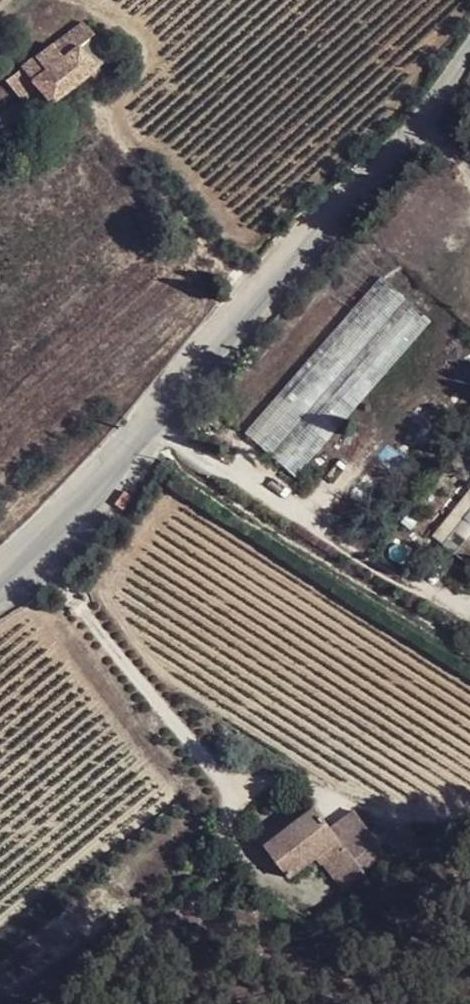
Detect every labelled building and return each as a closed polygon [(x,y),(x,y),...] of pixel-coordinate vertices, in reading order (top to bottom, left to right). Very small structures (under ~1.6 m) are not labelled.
[(111,57),(83,21),(22,70),(50,105),(111,57)] [(50,105),(22,70),(13,75),(7,80),(35,116),(50,105)] [(0,118),(0,123),(8,133),(26,121),(15,106),(0,118)] [(0,123),(0,139),(8,133),(0,123)] [(380,279),(245,433),(295,476),(430,323),(380,279)] [(434,539),(443,546),(469,511),(469,488),(431,538),(434,539)] [(114,504),(122,510),(132,498),(124,491),(114,504)] [(287,876),(315,855),(338,837),(331,827),(317,808),(291,827),(265,846),(287,876)] [(377,840),(354,810),(331,827),(338,837),(315,855),(321,864),(327,860),(345,846),(354,859),(377,840)] [(354,859),(363,870),(386,852),(377,840),(354,859)] [(327,860),(348,888),(365,874),(363,870),(354,859),(345,846),(327,860)]
